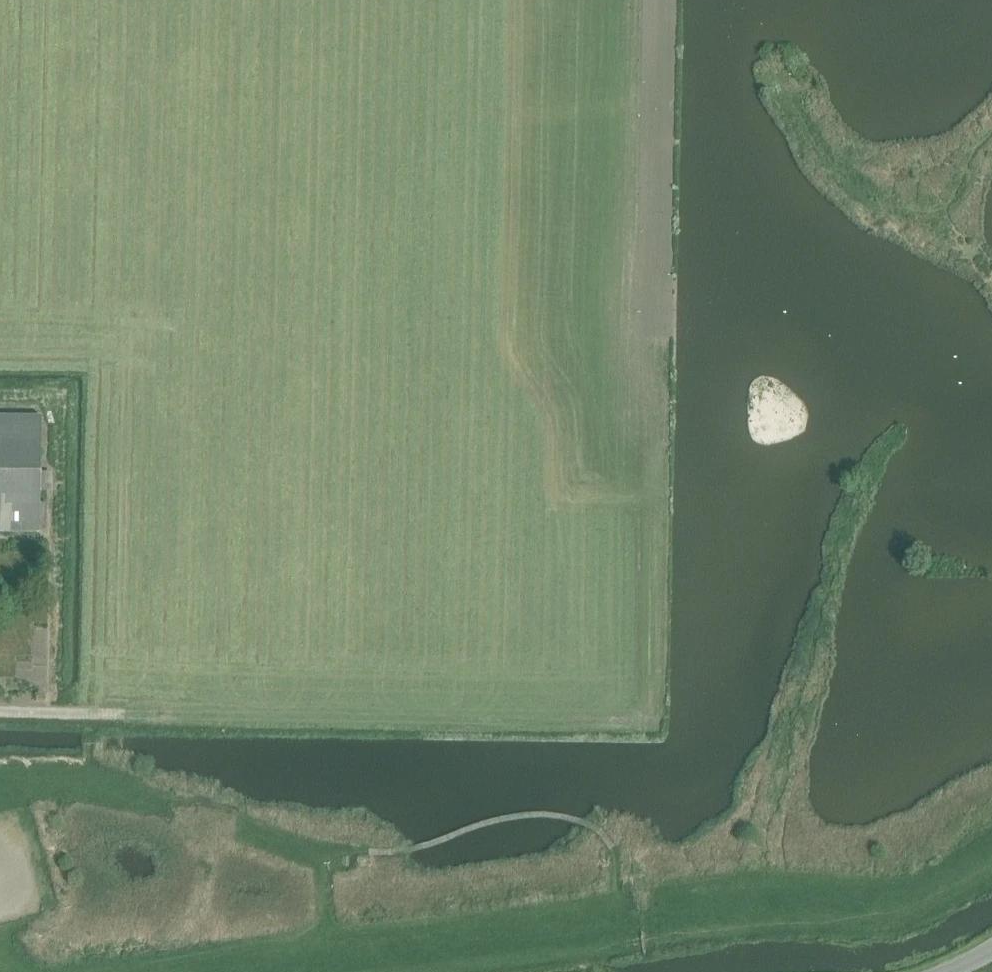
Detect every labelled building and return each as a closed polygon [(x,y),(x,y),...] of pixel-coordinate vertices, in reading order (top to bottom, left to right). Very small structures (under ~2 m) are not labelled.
[(41,503),(42,492),(52,492),(52,474),(42,474),(43,416),(0,415),(0,531),(41,532),(41,519),(45,519),(45,503),(41,503)]
